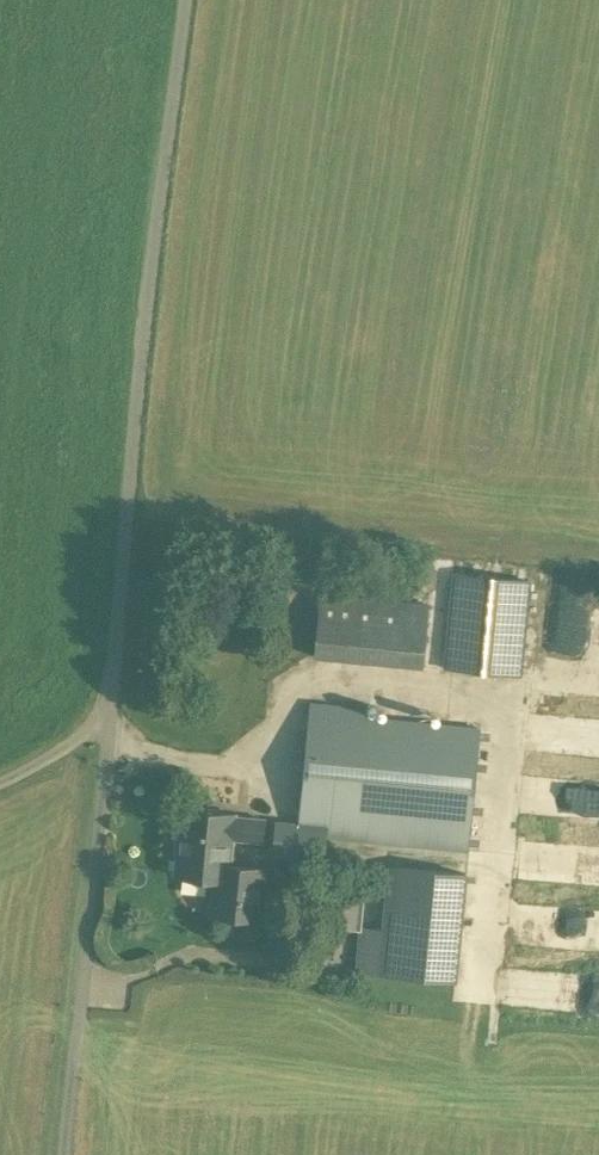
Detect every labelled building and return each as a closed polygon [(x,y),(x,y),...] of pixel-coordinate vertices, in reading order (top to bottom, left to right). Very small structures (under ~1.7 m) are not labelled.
[(445,669),(519,676),(528,581),(455,574),(445,669)] [(319,592),(313,657),(422,667),(428,603),(319,592)] [(322,862),(324,837),(468,851),(480,726),(364,715),(365,707),(309,702),(297,826),(274,823),(271,858),(322,862)] [(241,922),(243,918),(259,920),(264,868),(229,865),(231,837),(261,840),(263,820),(233,816),(234,814),(181,809),(175,876),(213,879),(210,915),(226,917),(227,921),(230,924),(233,926),(237,925),(241,922)] [(391,866),(385,928),(359,926),(355,971),(454,980),(465,873),(391,866)] [(355,929),(358,898),(329,895),(326,926),(355,929)] [(587,948),(598,948),(598,920),(587,920),(587,948)]
